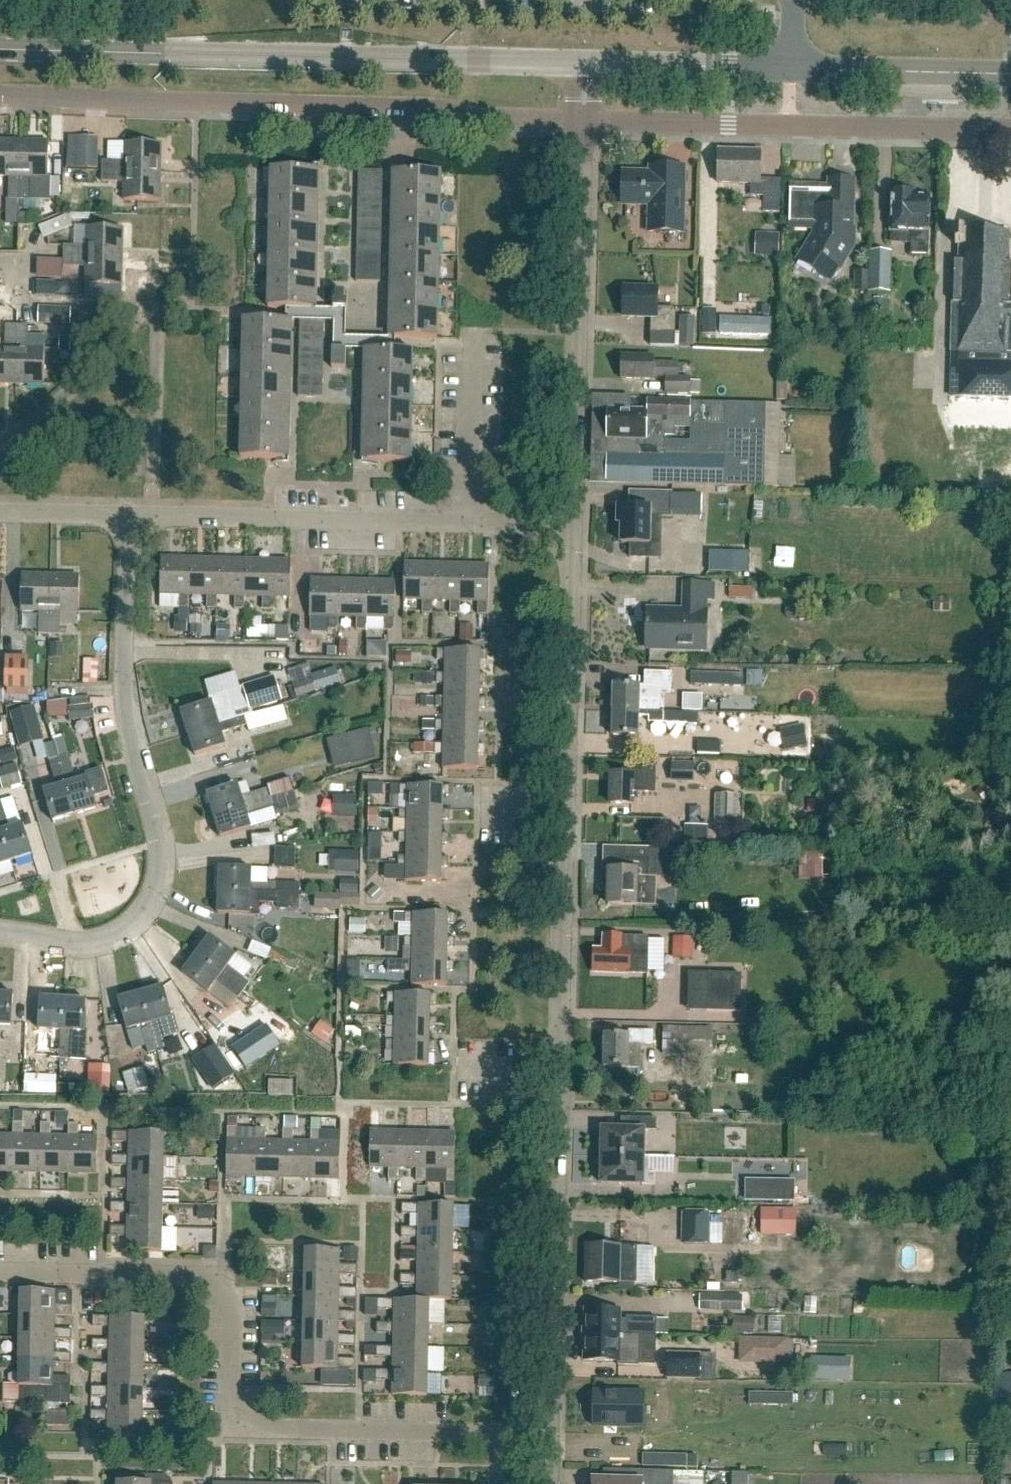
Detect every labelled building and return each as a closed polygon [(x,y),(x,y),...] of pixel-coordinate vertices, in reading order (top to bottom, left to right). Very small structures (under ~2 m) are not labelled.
[(102,168),(102,136),(72,135),(72,167),(102,168)] [(22,141),(0,141),(0,177),(11,178),(10,200),(21,200),(22,141)] [(22,141),(21,200),(52,201),(53,185),(49,185),(49,178),(51,178),(51,142),(22,141)] [(104,172),(162,173),(162,145),(127,144),(126,162),(104,162),(104,172)] [(780,213),(781,184),(760,184),(761,152),(719,151),(718,183),(751,184),(751,196),(764,196),(764,212),(780,213)] [(683,234),(685,168),(651,167),(650,173),(626,173),(625,205),(650,205),(649,233),(683,234)] [(320,169),(296,169),(272,168),(271,197),(319,197),(320,169)] [(371,171),(359,171),(359,181),(371,182),(371,171)] [(371,182),(383,182),(383,171),(371,171),(371,182)] [(394,171),(393,199),(441,200),(442,172),(417,171),(394,171)] [(161,202),(162,173),(104,172),(103,183),(126,183),(125,201),(161,202)] [(852,232),(854,181),(830,180),(829,186),(790,185),(789,229),(814,229),(814,240),(811,240),(798,262),(831,281),(839,268),(841,269),(855,247),(846,242),(852,232)] [(359,181),(359,192),(371,192),(371,182),(359,181)] [(383,193),(383,182),(371,182),(371,192),(383,193)] [(930,222),(931,198),(914,198),(914,193),(892,192),(890,232),(906,232),(905,244),(911,244),(911,255),(927,255),(928,245),(929,222),(930,222)] [(319,197),(271,197),(270,224),(318,225),(319,197)] [(371,209),(371,198),(359,198),(358,209),(371,209)] [(371,209),(383,209),(383,199),(371,198),(371,209)] [(440,228),(441,200),(393,199),(392,227),(440,228)] [(370,220),(371,209),(358,209),(358,220),(370,220)] [(382,220),(383,209),(371,209),(370,220),(382,220)] [(43,238),(72,227),(67,215),(39,227),(43,238)] [(270,224),(270,252),(318,253),(318,225),(270,224)] [(370,237),(370,226),(358,226),(358,237),(370,237)] [(370,237),(382,237),(382,226),(370,226),(370,237)] [(440,255),(440,228),(392,227),(392,254),(440,255)] [(66,246),(65,256),(124,258),(125,229),(89,228),(88,246),(66,246)] [(1010,234),(1010,233),(959,231),(958,234),(956,234),(956,245),(961,245),(961,262),(955,262),(952,353),(956,353),(955,364),(952,364),(951,381),(962,381),(961,396),(951,396),(951,397),(961,398),(1010,400),(1010,264),(1009,264),(1009,234),(1010,234)] [(750,233),(750,255),(774,255),(774,233),(750,233)] [(370,247),(370,237),(358,237),(358,247),(370,247)] [(382,248),(382,237),(370,237),(370,247),(382,248)] [(270,252),(269,280),(317,281),(318,253),(270,252)] [(868,271),(867,292),(890,292),(891,252),(868,252),(868,271)] [(440,255),(392,254),(391,282),(439,283),(440,255)] [(124,286),(124,258),(65,256),(65,267),(88,268),(88,286),(124,286)] [(853,292),(867,292),(868,271),(854,271),(853,292)] [(369,282),(369,274),(357,274),(357,282),(369,282)] [(381,282),(381,275),(369,274),(369,282),(381,282)] [(317,281),(269,280),(269,308),(292,309),(317,309),(317,281)] [(38,282),(37,296),(55,297),(55,282),(38,282)] [(438,311),(439,283),(391,282),(390,309),(438,311)] [(674,347),(674,334),(675,309),(656,309),(657,289),(623,288),(623,317),(650,318),(650,346),(674,347)] [(333,309),(347,310),(348,310),(348,302),(345,302),(345,292),(336,292),(336,302),(333,302),(333,309)] [(70,325),(70,308),(37,307),(37,324),(70,325)] [(438,339),(438,311),(390,309),(390,338),(413,338),(438,339)] [(680,317),(679,346),(689,346),(689,317),(680,317)] [(719,333),(769,335),(769,320),(719,318),(719,333)] [(292,320),(244,319),(243,347),(291,349),(292,320)] [(313,332),(313,321),(301,321),(301,332),(313,332)] [(313,332),(324,332),(325,321),(313,321),(313,332)] [(19,326),(8,326),(7,349),(0,349),(0,385),(17,385),(19,326)] [(19,326),(17,385),(46,386),(47,350),(29,349),(29,327),(19,326)] [(312,343),(313,332),(301,332),(300,342),(312,343)] [(324,343),(324,332),(313,332),(312,343),(324,343)] [(62,338),(62,351),(70,352),(71,338),(62,338)] [(243,375),(291,376),(291,349),(243,347),(243,375)] [(312,359),(312,348),(300,348),(300,359),(312,359)] [(312,359),(324,359),(324,349),(312,348),(312,359)] [(346,368),(346,349),(332,349),(332,368),(346,368)] [(365,349),(364,378),(412,379),(413,351),(365,349)] [(690,377),(677,377),(677,363),(653,363),(653,356),(621,355),(621,380),(653,380),(653,377),(666,378),(666,393),(690,394),(690,377)] [(300,370),(311,370),(312,359),(300,359),(300,370)] [(323,370),(324,359),(312,359),(311,370),(323,370)] [(243,375),(242,402),(290,403),(291,376),(243,375)] [(311,386),(311,375),(299,375),(299,386),(311,386)] [(311,386),(323,386),(323,375),(311,375),(311,386)] [(412,379),(364,378),(363,405),(412,406),(412,379)] [(311,397),(311,386),(299,386),(299,397),(311,397)] [(323,397),(323,386),(311,386),(311,397),(323,397)] [(647,400),(647,409),(633,409),(633,410),(608,410),(607,483),(764,487),(766,404),(691,402),(647,400)] [(242,430),(289,431),(290,403),(242,402),(242,430)] [(363,432),(411,434),(412,406),(363,405),(363,432)] [(949,405),(949,446),(1003,447),(1003,406),(949,405)] [(242,430),(241,458),(264,458),(289,459),(289,431),(242,430)] [(410,462),(411,434),(363,432),(362,461),(386,461),(410,462)] [(661,517),(672,518),(672,492),(649,492),(648,508),(618,507),(618,524),(622,524),(622,544),(630,544),(630,558),(650,558),(650,544),(661,545),(661,517)] [(750,553),(710,552),(709,572),(749,573),(750,553)] [(189,595),(190,558),(161,558),(160,594),(179,595),(179,608),(189,608),(189,595)] [(217,595),(217,559),(190,558),(189,595),(207,595),(207,608),(217,609),(217,596),(217,595)] [(244,596),(245,560),(217,559),(217,595),(217,596),(235,596),(235,609),(245,609),(245,596),(244,596)] [(244,596),(245,596),(263,597),(262,610),(272,610),(273,597),(290,597),(291,561),(245,560),(244,596)] [(432,601),(433,564),(405,563),(404,600),(423,600),(423,614),(433,614),(433,601),(432,601)] [(460,601),(461,565),(433,564),(432,601),(433,601),(451,601),(450,614),(460,614),(461,601),(460,601)] [(460,601),(461,601),(478,602),(478,615),(488,615),(489,565),(461,565),(460,601)] [(50,636),(51,576),(22,576),(22,612),(40,613),(39,635),(50,636)] [(51,576),(50,636),(60,636),(61,613),(79,613),(80,577),(51,576)] [(339,617),(340,580),(311,580),(310,616),(329,617),(328,630),(339,630),(339,617)] [(366,618),(367,581),(340,580),(339,617),(357,617),(356,630),(366,631),(367,618),(366,618)] [(366,618),(367,618),(384,618),(384,631),(395,631),(396,582),(367,581),(366,618)] [(713,600),(714,584),(684,584),(683,611),(648,610),(647,648),(705,650),(707,612),(704,612),(704,600),(713,600)] [(752,599),(752,588),(730,587),(729,599),(752,599)] [(933,597),(933,613),(950,613),(950,597),(933,597)] [(251,617),(251,636),(266,636),(266,617),(251,617)] [(177,619),(177,631),(187,631),(187,620),(177,619)] [(191,626),(191,634),(201,634),(201,626),(191,626)] [(217,626),(217,637),(230,637),(230,626),(217,626)] [(278,627),(278,640),(288,640),(288,627),(278,627)] [(461,628),(461,641),(471,641),(472,628),(461,628)] [(306,641),(306,650),(315,650),(315,641),(306,641)] [(388,643),(368,643),(368,658),(388,658),(388,643)] [(51,645),(51,659),(61,659),(62,645),(51,645)] [(328,647),(328,656),(337,656),(337,648),(328,647)] [(480,674),(480,660),(487,660),(487,650),(437,649),(437,659),(446,659),(445,673),(445,674),(480,674)] [(397,653),(397,665),(408,665),(408,653),(397,653)] [(29,666),(5,666),(5,690),(29,690),(29,666)] [(313,679),(293,685),(297,698),(340,684),(335,669),(313,676),(313,679)] [(99,673),(85,672),(84,684),(98,685),(99,673)] [(445,674),(445,673),(437,672),(436,683),(445,683),(445,696),(445,697),(479,698),(479,697),(479,683),(487,684),(487,674),(480,674),(445,674)] [(415,673),(415,683),(422,683),(422,684),(432,684),(432,673),(422,673),(415,673)] [(613,711),(664,712),(664,701),(661,701),(661,695),(667,695),(668,674),(642,673),(641,686),(614,685),(613,711)] [(710,686),(710,674),(693,674),(693,686),(710,686)] [(727,675),(727,687),(744,687),(744,675),(727,675)] [(182,711),(188,733),(239,717),(254,713),(252,709),(282,699),(275,677),(209,697),(211,702),(182,711)] [(686,692),(686,710),(707,710),(707,693),(686,692)] [(445,697),(445,696),(436,696),(436,706),(445,707),(444,720),(444,721),(479,722),(479,721),(479,707),(486,707),(486,698),(479,697),(479,698),(445,697)] [(421,698),(421,707),(433,707),(433,699),(421,698)] [(69,720),(93,718),(92,704),(67,707),(69,720)] [(21,746),(43,740),(33,706),(11,712),(21,746)] [(664,713),(664,712),(613,711),(612,736),(638,737),(639,717),(649,717),(649,723),(698,724),(698,714),(664,713)] [(239,717),(188,733),(195,755),(226,746),(222,732),(242,726),(239,717)] [(424,719),(423,730),(435,730),(435,720),(424,719)] [(444,721),(444,720),(435,720),(435,730),(444,730),(444,744),(478,745),(478,731),(485,731),(486,721),(479,721),(479,722),(444,721)] [(806,746),(802,726),(784,729),(788,749),(806,746)] [(369,730),(348,736),(355,763),(376,757),(369,730)] [(720,754),(720,742),(697,741),(697,753),(720,754)] [(60,763),(69,761),(65,743),(55,746),(56,749),(60,763)] [(414,753),(435,754),(435,743),(414,743),(414,753)] [(478,745),(444,744),(435,743),(435,754),(444,754),(443,768),(477,769),(478,754),(485,754),(485,745),(478,745)] [(15,748),(2,751),(5,763),(18,759),(15,748)] [(75,781),(69,761),(60,763),(75,815),(97,808),(94,797),(109,792),(102,769),(86,774),(87,778),(75,781)] [(693,783),(693,763),(671,762),(670,782),(693,783)] [(53,821),(75,815),(60,763),(52,766),(51,766),(57,786),(44,790),(53,821)] [(0,769),(0,778),(3,789),(22,784),(17,764),(0,769)] [(655,794),(656,769),(632,768),(632,774),(611,774),(610,804),(632,805),(633,793),(655,794)] [(238,784),(207,793),(214,815),(265,800),(287,793),(294,791),(290,778),(267,785),(269,789),(262,791),(242,797),(238,784)] [(369,783),(369,795),(383,795),(383,783),(369,783)] [(442,810),(442,809),(443,795),(450,796),(450,786),(400,785),(400,795),(408,795),(408,808),(408,809),(442,810)] [(265,800),(214,815),(221,837),(251,828),(247,815),(268,808),(270,816),(292,809),(299,807),(294,791),(287,793),(265,800)] [(738,823),(738,795),(718,795),(717,823),(738,823)] [(0,801),(0,827),(11,861),(33,854),(23,823),(22,824),(13,797),(0,801)] [(343,797),(343,818),(358,818),(358,797),(343,797)] [(408,809),(408,808),(399,808),(399,818),(408,819),(408,832),(408,833),(442,833),(442,819),(449,819),(449,810),(442,809),(442,810),(408,809)] [(371,810),(370,823),(379,823),(379,810),(371,810)] [(707,844),(707,825),(684,825),(684,844),(707,844)] [(0,828),(0,864),(11,861),(0,828)] [(408,833),(408,832),(399,832),(398,842),(407,842),(407,855),(407,856),(441,857),(441,843),(449,843),(449,833),(442,833),(408,833)] [(369,835),(368,848),(382,848),(382,835),(369,835)] [(648,849),(625,848),(624,860),(626,860),(626,869),(625,869),(625,871),(608,870),(607,905),(635,906),(636,877),(656,878),(657,849),(648,849)] [(336,851),(335,873),(359,874),(360,852),(336,851)] [(407,856),(407,855),(398,855),(398,865),(407,866),(406,880),(441,881),(441,866),(448,867),(448,857),(441,857),(407,856)] [(272,892),(282,892),(299,893),(300,884),(251,882),(252,868),(220,867),(219,890),(272,892)] [(342,881),(342,894),(360,894),(360,881),(342,881)] [(377,886),(369,893),(376,901),(384,894),(377,886)] [(272,901),(272,892),(219,890),(218,913),(250,914),(251,901),(272,901)] [(281,905),(281,910),(299,911),(299,893),(282,892),(281,905)] [(447,938),(447,937),(448,923),(455,923),(455,913),(405,912),(405,923),(414,923),(413,936),(413,937),(447,938)] [(351,920),(351,934),(365,934),(365,920),(351,920)] [(196,954),(239,986),(245,979),(228,966),(236,955),(210,936),(196,954)] [(413,937),(413,936),(404,936),(404,946),(413,946),(413,960),(413,961),(447,962),(447,961),(447,947),(454,947),(454,937),(447,937),(447,938),(413,937)] [(675,957),(695,957),(695,936),(675,936),(675,957)] [(648,975),(649,938),(604,937),(603,951),(595,951),(594,974),(648,975)] [(385,938),(385,952),(398,952),(398,939),(385,938)] [(234,994),(239,986),(196,954),(183,973),(208,992),(216,981),(234,994)] [(413,961),(413,960),(404,960),(403,970),(412,970),(412,985),(446,985),(447,970),(454,971),(454,961),(447,961),(447,962),(413,961)] [(347,961),(347,972),(358,973),(359,961),(347,961)] [(706,1012),(740,1013),(742,975),(707,975),(706,1012)] [(141,993),(156,1044),(165,1041),(159,1021),(172,1017),(163,986),(141,993)] [(430,1018),(430,1017),(430,1003),(437,1003),(437,994),(387,992),(387,1003),(396,1003),(395,1016),(395,1017),(430,1018)] [(11,1037),(11,1025),(12,1025),(13,993),(0,993),(0,1037),(11,1037)] [(147,1046),(156,1044),(141,993),(119,999),(128,1030),(141,1026),(147,1046)] [(61,1051),(64,998),(41,997),(39,1029),(53,1030),(51,1051),(51,1059),(60,1059),(61,1051)] [(61,1051),(60,1059),(70,1059),(70,1052),(71,1031),(85,1031),(87,999),(64,998),(61,1051)] [(213,1041),(229,1032),(218,1012),(201,1022),(213,1041)] [(197,1016),(184,1024),(198,1045),(210,1037),(197,1016)] [(395,1017),(395,1016),(386,1016),(386,1026),(395,1027),(395,1040),(395,1041),(429,1042),(429,1041),(429,1027),(436,1027),(437,1018),(430,1017),(430,1018),(395,1017)] [(323,1024),(315,1036),(325,1043),(333,1032),(323,1024)] [(267,1026),(233,1048),(247,1069),(281,1047),(267,1026)] [(711,1055),(712,1028),(663,1026),(662,1053),(711,1055)] [(70,1052),(70,1059),(83,1060),(85,1031),(71,1031),(70,1052)] [(652,1045),(653,1031),(644,1031),(628,1031),(628,1035),(604,1035),(604,1068),(640,1069),(641,1044),(652,1045)] [(395,1041),(395,1040),(386,1040),(385,1050),(394,1050),(394,1065),(428,1066),(429,1051),(436,1051),(436,1041),(429,1041),(429,1042),(395,1041)] [(142,1072),(125,1077),(130,1090),(147,1085),(142,1072)] [(92,1074),(91,1094),(109,1094),(110,1074),(92,1074)] [(57,1077),(26,1076),(26,1094),(57,1095),(57,1077)] [(292,1096),(292,1081),(269,1081),(268,1095),(292,1096)] [(15,1112),(15,1123),(23,1123),(23,1112),(23,1111),(15,1111),(15,1112)] [(56,1113),(56,1125),(68,1125),(69,1114),(56,1113)] [(285,1118),(284,1129),(293,1129),(297,1129),(297,1118),(298,1117),(285,1117),(285,1118)] [(228,1118),(228,1128),(238,1128),(238,1118),(228,1118)] [(602,1157),(644,1158),(644,1131),(656,1131),(656,1119),(626,1118),(626,1130),(602,1130),(602,1157)] [(41,1137),(23,1137),(24,1123),(23,1123),(15,1123),(13,1123),(13,1137),(14,1137),(13,1172),(40,1173),(41,1137)] [(50,1138),(51,1123),(42,1123),(41,1137),(40,1173),(68,1174),(69,1138),(50,1138)] [(69,1138),(68,1174),(97,1174),(98,1139),(78,1138),(79,1124),(69,1124),(69,1138)] [(256,1141),(255,1141),(238,1141),(238,1128),(228,1128),(227,1177),(255,1178),(256,1141)] [(284,1142),(283,1142),(265,1141),(265,1128),(256,1128),(255,1141),(256,1141),(255,1178),(283,1178),(284,1142)] [(311,1143),(311,1142),(293,1142),(293,1129),(284,1129),(283,1129),(283,1142),(284,1142),(283,1178),(310,1179),(311,1143)] [(311,1143),(310,1179),(339,1180),(340,1143),(321,1143),(321,1130),(311,1129),(311,1142),(311,1143)] [(129,1156),(163,1157),(164,1133),(112,1131),(112,1142),(129,1142),(129,1155),(129,1156)] [(398,1168),(399,1132),(370,1131),(369,1168),(389,1168),(389,1181),(398,1181),(399,1168),(398,1168)] [(426,1169),(426,1132),(399,1132),(398,1168),(399,1168),(417,1169),(417,1181),(426,1182),(427,1169),(426,1169)] [(426,1169),(427,1169),(444,1169),(444,1182),(454,1182),(455,1133),(426,1132),(426,1169)] [(13,1137),(0,1136),(0,1172),(13,1172),(14,1137),(13,1137)] [(129,1156),(129,1155),(111,1155),(111,1165),(129,1166),(129,1179),(129,1180),(163,1180),(163,1157),(129,1156)] [(650,1174),(650,1158),(644,1158),(602,1157),(601,1184),(643,1185),(643,1186),(655,1187),(656,1174),(650,1174)] [(129,1180),(129,1179),(111,1179),(111,1189),(128,1189),(128,1203),(162,1204),(163,1180),(129,1180)] [(795,1181),(747,1181),(747,1199),(794,1200),(795,1181)] [(128,1203),(110,1202),(110,1213),(128,1213),(128,1226),(127,1227),(162,1228),(162,1204),(128,1203)] [(419,1228),(453,1229),(454,1204),(402,1203),(401,1214),(419,1214),(419,1227),(419,1228)] [(763,1209),(763,1235),(795,1235),(795,1209),(763,1209)] [(708,1243),(709,1212),(682,1212),(681,1242),(708,1243)] [(127,1227),(128,1226),(110,1226),(110,1236),(127,1237),(127,1251),(161,1252),(162,1228),(127,1227)] [(419,1228),(419,1227),(401,1227),(401,1237),(419,1238),(418,1251),(452,1252),(453,1229),(419,1228)] [(620,1283),(620,1282),(638,1283),(638,1248),(621,1247),(587,1246),(587,1282),(620,1283)] [(345,1248),(345,1260),(357,1261),(357,1248),(345,1248)] [(339,1274),(339,1275),(357,1275),(357,1265),(339,1264),(340,1250),(306,1249),(305,1273),(339,1274)] [(418,1251),(400,1250),(400,1261),(418,1261),(418,1274),(418,1275),(452,1276),(452,1252),(418,1251)] [(497,1255),(487,1255),(486,1273),(497,1273),(497,1255)] [(264,1272),(264,1285),(275,1286),(275,1273),(264,1272)] [(339,1288),(339,1275),(339,1274),(305,1273),(304,1297),(339,1298),(356,1298),(357,1288),(339,1288)] [(418,1275),(418,1274),(400,1274),(400,1284),(417,1285),(417,1299),(429,1300),(451,1300),(452,1276),(418,1275)] [(54,1315),(54,1316),(72,1316),(72,1306),(54,1306),(55,1291),(20,1290),(20,1314),(54,1315)] [(742,1311),(742,1295),(700,1294),(700,1310),(742,1311)] [(338,1311),(339,1298),(304,1297),(304,1320),(338,1321),(338,1322),(356,1322),(356,1312),(338,1311)] [(805,1298),(804,1312),(817,1313),(817,1298),(805,1298)] [(429,1300),(417,1299),(398,1299),(377,1299),(366,1299),(365,1315),(377,1316),(378,1309),(395,1309),(394,1323),(428,1324),(429,1300)] [(262,1305),(262,1316),(276,1316),(276,1305),(262,1305)] [(586,1334),(641,1335),(657,1335),(657,1318),(627,1318),(627,1322),(621,1322),(621,1310),(586,1310),(586,1334)] [(54,1329),(54,1316),(54,1315),(20,1314),(19,1338),(54,1339),(54,1340),(71,1340),(72,1330),(54,1329)] [(110,1341),(144,1341),(145,1317),(93,1316),(92,1326),(110,1327),(110,1340),(110,1341)] [(736,1317),(735,1333),(753,1334),(754,1318),(736,1317)] [(338,1335),(338,1322),(338,1321),(304,1320),(303,1344),(338,1345),(355,1346),(356,1335),(338,1335)] [(262,1322),(262,1333),(285,1334),(285,1322),(262,1322)] [(394,1323),(377,1322),(376,1333),(394,1333),(394,1346),(394,1347),(428,1348),(428,1324),(394,1323)] [(640,1364),(641,1335),(586,1334),(585,1359),(619,1359),(619,1363),(640,1364)] [(53,1353),(54,1340),(54,1339),(19,1338),(19,1362),(53,1363),(71,1364),(71,1353),(53,1353)] [(110,1341),(110,1340),(92,1340),(92,1350),(110,1350),(109,1364),(144,1365),(144,1341),(110,1341)] [(793,1342),(741,1340),(740,1364),(792,1367),(793,1342)] [(337,1359),(338,1345),(303,1344),(303,1368),(323,1369),(322,1385),(348,1385),(349,1369),(355,1369),(355,1359),(337,1359)] [(394,1347),(394,1346),(376,1346),(376,1356),(394,1357),(393,1370),(427,1371),(428,1348),(394,1347)] [(495,1352),(481,1351),(481,1364),(495,1365),(495,1352)] [(699,1380),(700,1353),(666,1352),(665,1379),(699,1380)] [(812,1357),(812,1380),(852,1380),(853,1357),(812,1357)] [(53,1376),(53,1363),(19,1362),(18,1386),(19,1386),(19,1403),(70,1404),(71,1377),(53,1376)] [(109,1364),(92,1363),(91,1374),(109,1374),(109,1387),(109,1388),(143,1388),(144,1365),(109,1364)] [(393,1370),(376,1369),(375,1380),(393,1380),(393,1395),(427,1395),(427,1371),(393,1370)] [(998,1374),(997,1409),(1010,1410),(1010,1374),(998,1374)] [(109,1388),(109,1387),(91,1387),(91,1397),(109,1398),(108,1411),(143,1412),(143,1388),(109,1388)] [(594,1391),(594,1427),(644,1428),(644,1426),(640,1426),(640,1393),(644,1393),(644,1392),(594,1391)] [(750,1394),(750,1405),(763,1405),(763,1394),(750,1394)] [(780,1394),(780,1405),(793,1406),(793,1394),(780,1394)] [(70,1427),(70,1410),(46,1410),(46,1426),(70,1427)] [(108,1411),(91,1410),(90,1421),(108,1421),(108,1436),(142,1436),(143,1412),(108,1411)] [(824,1442),(823,1455),(846,1456),(847,1443),(824,1442)] [(643,1455),(643,1466),(656,1466),(657,1455),(643,1455)] [(674,1455),(673,1467),(687,1467),(687,1456),(674,1455)] [(673,1471),(622,1470),(622,1481),(592,1480),(592,1483),(673,1483),(673,1471)]
